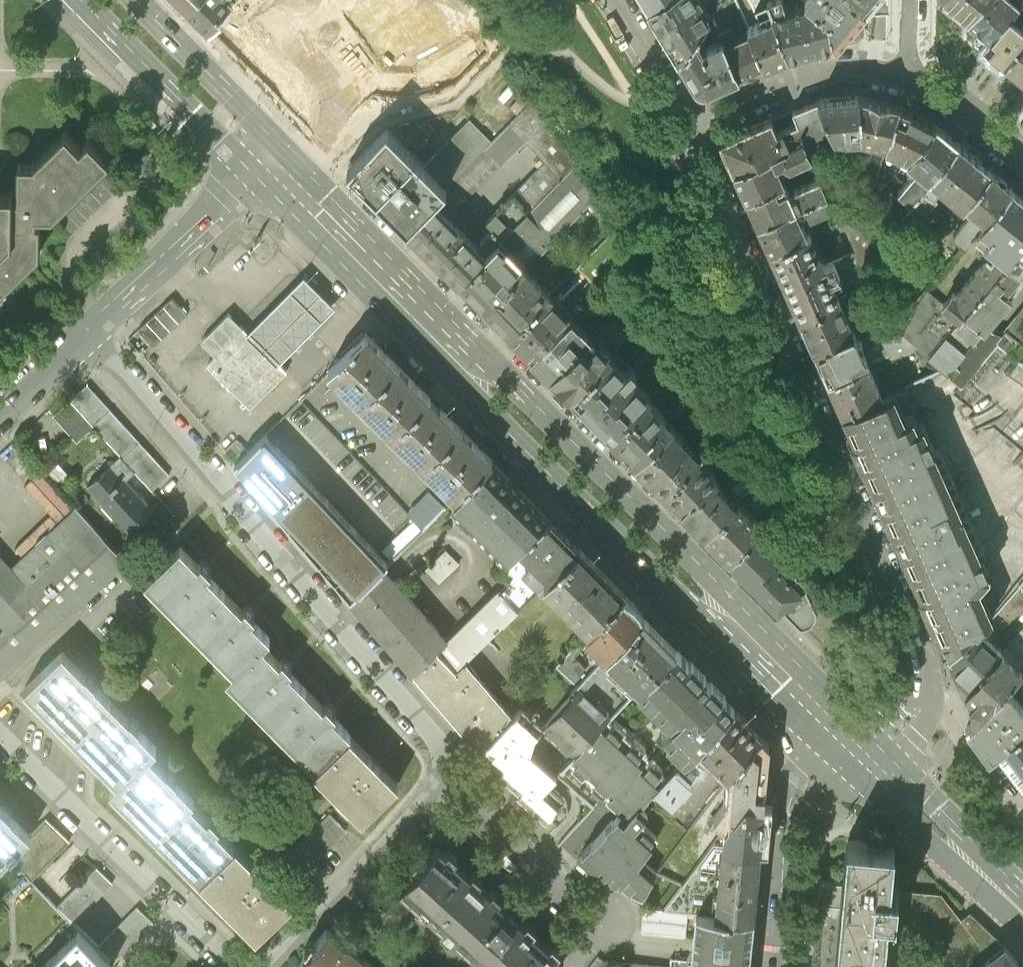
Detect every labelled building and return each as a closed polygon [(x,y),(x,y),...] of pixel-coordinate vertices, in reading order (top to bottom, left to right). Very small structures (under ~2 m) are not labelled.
[(186,6),(209,29),(222,15),(220,13),(232,1),(231,0),(192,0),(186,6)] [(320,10),(298,43),(329,88),(349,101),(440,37),(409,18),(401,24),(387,3),(389,0),(312,0),(320,10)] [(674,60),(695,33),(707,18),(696,0),(653,0),(642,6),(674,60)] [(769,15),(785,56),(831,46),(825,22),(804,3),(787,8),(784,0),(765,0),(769,15)] [(863,11),(850,0),(801,0),(804,3),(825,22),(831,46),(859,41),(860,14),(863,11)] [(863,11),(872,0),(850,0),(863,11)] [(982,0),(945,0),(966,18),(982,0)] [(1018,2),(1016,0),(982,0),(966,18),(980,30),(971,41),(980,47),(1010,11),(1018,2)] [(1010,11),(1021,21),(1022,18),(1022,0),(1019,0),(1018,2),(1010,11)] [(1022,39),(1022,22),(1021,21),(1010,11),(980,47),(1002,64),(1022,39)] [(743,26),(746,31),(761,66),(785,56),(769,15),(743,26)] [(746,31),(720,42),(736,77),(761,66),(746,31)] [(701,44),(695,33),(674,60),(692,88),(695,89),(699,90),(703,91),(736,77),(720,42),(718,37),(701,44)] [(1002,64),(1022,81),(1022,39),(1002,64)] [(509,107),(517,115),(531,101),(523,93),(509,107)] [(815,99),(827,128),(832,139),(858,137),(857,95),(815,99)] [(858,137),(883,143),(898,104),(857,95),(858,137)] [(517,115),(508,125),(525,141),(543,161),(514,190),(532,207),(575,164),(535,97),(531,101),(517,115)] [(721,138),(734,167),(768,153),(801,139),(816,132),(827,128),(815,99),(791,109),(796,122),(775,131),(768,117),(721,138)] [(896,156),(903,160),(935,122),(898,104),(883,143),(882,145),(898,153),(896,156)] [(470,119),(424,166),(446,187),(491,141),(470,119)] [(913,168),(926,178),(957,141),(935,122),(903,160),(913,168)] [(491,141),(446,187),(461,203),(525,141),(508,125),(491,141)] [(376,197),(415,157),(387,128),(347,168),(366,187),(376,197)] [(41,220),(36,220),(36,216),(52,216),(102,168),(110,160),(88,138),(83,143),(84,144),(81,147),(65,131),(33,162),(18,162),(17,197),(13,196),(13,192),(0,192),(0,291),(40,252),(41,220)] [(801,139),(808,152),(822,146),(816,132),(801,139)] [(768,153),(776,160),(784,158),(789,163),(810,156),(808,152),(801,139),(768,153)] [(960,206),(963,203),(991,169),(957,141),(926,178),(921,183),(931,191),(935,186),(960,206)] [(745,192),(783,176),(776,160),(768,153),(734,167),(745,192)] [(424,166),(415,157),(376,197),(406,228),(433,201),(446,187),(424,166)] [(595,196),(575,164),(532,207),(513,226),(540,253),(595,196)] [(926,178),(913,168),(895,188),(908,198),(921,183),(926,178)] [(964,241),(978,225),(1012,187),(991,169),(963,203),(970,209),(953,231),(964,241)] [(795,191),(791,193),(794,204),(826,190),(819,172),(793,185),(795,191)] [(757,220),(794,204),(791,193),(783,176),(745,192),(757,220)] [(934,194),(931,191),(921,183),(908,198),(889,219),(883,226),(890,232),(896,238),(934,194)] [(1005,261),(1017,249),(1022,242),(1022,196),(1012,187),(978,225),(987,233),(981,241),(995,252),(1005,261)] [(833,203),(826,190),(794,204),(800,218),(833,203)] [(883,226),(889,219),(863,196),(843,217),(864,260),(890,232),(883,226)] [(485,253),(433,201),(406,228),(458,280),(485,253)] [(769,247),(806,231),(800,218),(794,204),(757,220),(769,247)] [(783,279),(823,262),(810,230),(806,231),(769,247),(777,266),(783,279)] [(485,253),(458,280),(484,307),(523,267),(498,241),(485,253)] [(1005,290),(1019,272),(1018,264),(1022,258),(1022,254),(1017,249),(1005,261),(994,273),(1002,280),(998,284),(1005,290)] [(1005,261),(995,252),(989,259),(983,254),(953,290),(950,287),(942,298),(938,303),(956,318),(994,273),(1005,261)] [(823,262),(783,279),(789,293),(798,313),(838,296),(834,285),(842,281),(832,258),(823,262)] [(549,293),(523,267),(484,307),(509,332),(549,293)] [(275,300),(246,330),(280,364),(309,335),(337,308),(303,273),(275,300)] [(956,318),(951,323),(971,340),(983,326),(1010,295),(1005,290),(998,284),(1002,280),(994,273),(956,318)] [(938,303),(942,298),(928,287),(895,323),(898,326),(916,343),(927,353),(944,332),(951,323),(956,318),(938,303)] [(571,315),(549,293),(509,332),(530,355),(571,315)] [(813,347),(853,329),(838,296),(798,313),(813,347)] [(172,297),(138,328),(154,344),(188,313),(172,297)] [(1005,325),(1022,339),(1022,302),(1005,325)] [(216,353),(243,327),(228,313),(202,340),(216,353)] [(571,315),(530,355),(551,374),(590,335),(571,315)] [(951,323),(944,332),(963,348),(971,340),(951,323)] [(1022,346),(1022,339),(1005,325),(1000,331),(996,337),(1016,354),(1022,346)] [(879,333),(888,355),(916,343),(898,326),(879,333)] [(996,337),(1000,331),(983,326),(971,340),(963,348),(944,332),(927,353),(959,382),(996,337)] [(246,330),(243,327),(216,353),(216,354),(207,363),(250,407),(286,371),(280,364),(246,330)] [(827,379),(867,361),(853,329),(813,347),(827,379)] [(361,402),(398,365),(365,332),(329,369),(361,402)] [(610,355),(590,335),(551,374),(571,394),(610,355)] [(998,340),(955,390),(961,395),(969,385),(976,391),(979,389),(989,397),(973,415),(988,428),(1022,388),(1022,362),(998,340)] [(610,355),(571,394),(610,434),(647,398),(650,395),(610,355)] [(842,412),(881,393),(867,361),(827,379),(842,412)] [(392,434),(430,397),(398,365),(361,402),(392,434)] [(87,384),(70,400),(94,426),(121,455),(135,471),(152,490),(169,474),(87,384)] [(891,525),(957,499),(922,421),(917,423),(912,413),(905,416),(893,388),(881,393),(842,412),(865,465),(891,525)] [(424,465),(461,429),(430,397),(392,434),(424,465)] [(671,425),(647,398),(610,434),(635,460),(671,425)] [(77,441),(94,426),(70,400),(54,415),(77,441)] [(699,453),(671,425),(635,460),(663,488),(697,455),(699,453)] [(493,461),(461,429),(424,465),(456,498),(493,461)] [(258,491),(351,600),(383,568),(388,564),(276,446),(265,434),(248,451),(235,464),(258,491)] [(235,464),(248,451),(235,437),(223,450),(235,464)] [(135,471),(121,455),(105,470),(87,486),(129,531),(152,509),(126,480),(135,471)] [(718,475),(697,455),(663,488),(705,531),(735,500),(714,479),(718,475)] [(452,502),(507,558),(520,546),(549,518),(493,461),(456,498),(452,502)] [(59,462),(49,471),(60,483),(70,474),(59,462)] [(729,555),(757,527),(752,521),(767,506),(756,480),(735,500),(705,531),(729,555)] [(430,489),(407,512),(424,530),(447,507),(430,489)] [(957,499),(891,525),(928,608),(949,655),(977,626),(992,613),(979,582),(989,571),(957,499)] [(1,678),(126,560),(76,506),(11,567),(0,554),(0,678),(1,678)] [(534,561),(549,577),(578,548),(549,518),(520,546),(534,561)] [(757,527),(729,555),(800,628),(806,627),(811,623),(815,618),(816,612),(807,593),(803,585),(803,574),(796,570),(781,537),(780,538),(774,543),(757,527)] [(544,583),(549,577),(534,561),(520,546),(507,558),(496,568),(509,581),(449,638),(467,657),(544,583)] [(190,625),(224,592),(207,574),(209,571),(205,567),(201,563),(198,565),(180,547),(146,580),(190,625)] [(544,583),(591,629),(623,593),(578,548),(549,577),(544,583)] [(460,562),(448,549),(427,568),(440,582),(460,562)] [(367,619),(413,673),(437,650),(446,641),(390,575),(383,568),(351,600),(357,606),(367,619)] [(224,592),(190,625),(234,670),(261,644),(268,637),(251,619),(253,616),(249,612),(245,607),(242,610),(224,592)] [(586,635),(606,655),(644,614),(623,593),(591,629),(586,635)] [(606,655),(638,688),(676,647),(644,614),(606,655)] [(977,626),(949,655),(963,689),(1000,648),(977,626)] [(606,655),(586,635),(556,666),(576,686),(606,655)] [(227,677),(271,722),(305,688),(288,671),(290,668),(286,664),(282,660),(279,662),(261,644),(234,670),(227,677)] [(734,707),(676,647),(638,688),(630,697),(669,737),(665,742),(679,756),(683,752),(688,756),(696,747),(734,707)] [(1000,648),(963,689),(976,717),(1021,668),(1000,648)] [(426,688),(444,715),(482,682),(465,660),(456,669),(437,650),(413,673),(426,688)] [(71,735),(107,699),(89,681),(62,653),(25,688),(71,735)] [(1021,668),(976,717),(967,727),(987,754),(997,747),(997,746),(1022,726),(1022,707),(1015,695),(1022,689),(1022,690),(1022,666),(1021,668)] [(513,718),(482,682),(444,715),(460,734),(478,755),(513,718)] [(323,708),(305,688),(271,722),(316,767),(350,734),(331,716),(334,713),(330,709),(326,705),(323,708)] [(610,718),(578,688),(541,728),(573,758),(607,721),(610,718)] [(107,699),(71,735),(118,783),(149,755),(155,748),(133,725),(107,699)] [(720,770),(728,777),(760,734),(755,729),(734,707),(696,747),(720,770)] [(478,755),(498,774),(496,776),(505,785),(516,795),(514,798),(541,824),(561,802),(546,788),(556,778),(528,752),(535,736),(513,718),(478,755)] [(648,814),(639,806),(653,794),(665,779),(661,775),(664,771),(653,761),(650,764),(640,755),(644,750),(635,742),(631,746),(620,736),(625,731),(616,722),(613,726),(607,721),(573,758),(568,764),(573,768),(569,772),(580,783),(583,779),(592,787),(588,790),(601,801),(604,797),(607,800),(604,804),(611,812),(616,816),(577,861),(593,873),(642,898),(653,876),(638,863),(643,858),(656,840),(640,825),(648,814)] [(997,746),(997,747),(1001,753),(1006,760),(1022,781),(1022,726),(997,746)] [(350,734),(316,767),(314,769),(362,819),(398,784),(374,759),(350,734)] [(745,800),(763,802),(768,742),(760,734),(728,777),(727,778),(725,801),(713,817),(725,826),(745,800)] [(111,790),(155,835),(190,803),(193,800),(170,777),(149,755),(118,783),(111,790)] [(674,769),(665,779),(653,794),(670,809),(692,786),(674,769)] [(714,843),(723,844),(758,848),(763,802),(745,800),(725,826),(714,843)] [(207,821),(190,803),(155,835),(200,881),(234,848),(216,829),(219,826),(215,822),(211,818),(207,821)] [(9,858),(29,838),(5,815),(0,810),(0,867),(9,858)] [(346,831),(329,814),(280,862),(297,879),(346,831)] [(45,821),(29,838),(9,858),(25,875),(31,881),(69,843),(45,821)] [(842,907),(835,966),(882,966),(887,911),(895,912),(896,888),(887,888),(890,844),(849,840),(845,884),(820,881),(818,903),(830,905),(842,907)] [(752,916),(758,848),(723,844),(715,913),(752,916)] [(234,848),(200,881),(256,940),(293,904),(265,876),(236,846),(234,848)] [(438,849),(399,891),(482,966),(562,966),(565,964),(499,904),(438,849)] [(57,908),(73,924),(112,885),(95,869),(57,908)] [(958,966),(974,966),(1004,944),(994,936),(969,912),(960,919),(941,893),(896,888),(895,912),(917,914),(958,966)] [(664,908),(643,906),(640,930),(685,934),(687,910),(664,908)] [(136,909),(98,948),(114,964),(153,925),(136,909)] [(692,948),(691,959),(747,965),(749,952),(752,916),(715,913),(696,911),(692,948)] [(372,966),(326,930),(297,966),(372,966)] [(111,966),(96,951),(78,931),(42,966),(111,966)] [(1004,944),(974,966),(1021,966),(1004,944)] [(589,966),(610,966),(596,957),(589,966)]
